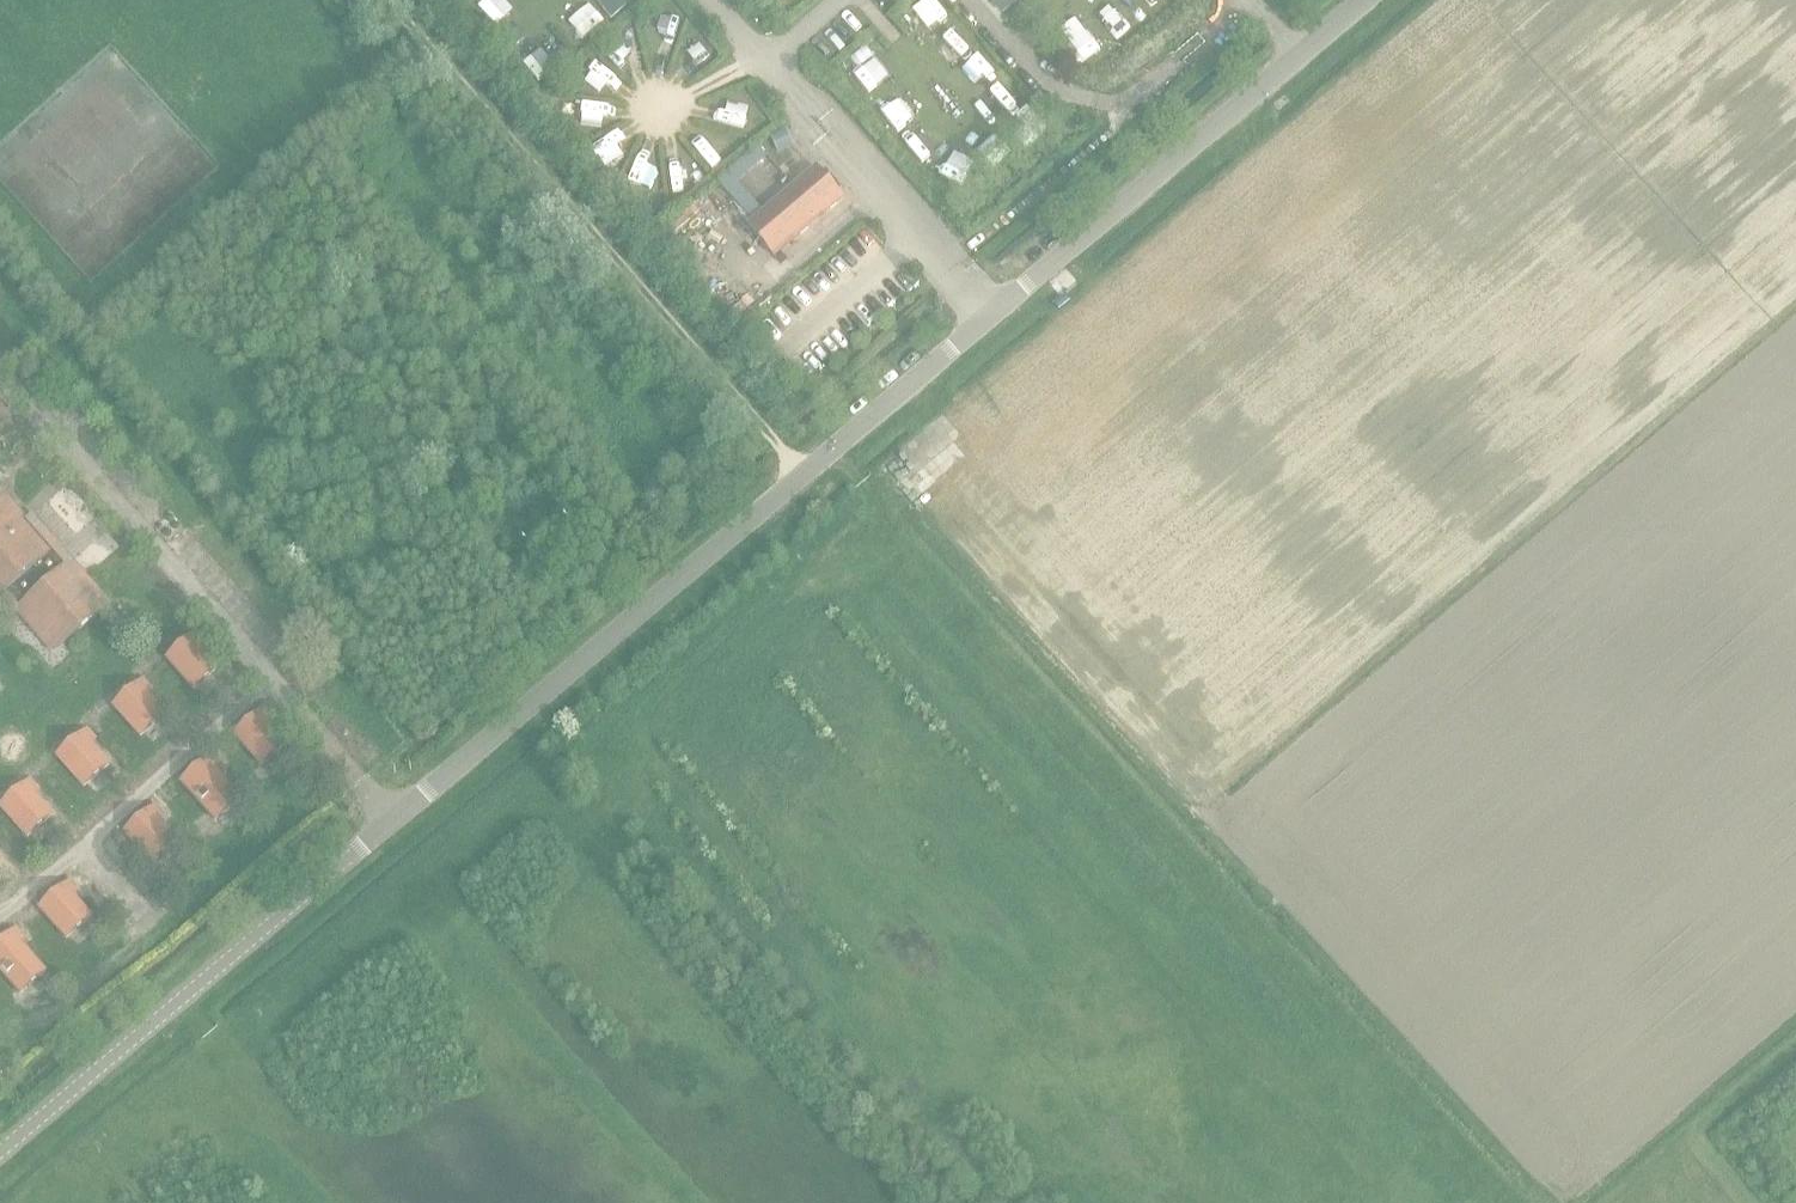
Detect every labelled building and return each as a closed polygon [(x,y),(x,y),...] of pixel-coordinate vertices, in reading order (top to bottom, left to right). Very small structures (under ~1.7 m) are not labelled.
[(736,230),(768,266),(839,205),(808,169),(736,230)] [(65,564),(0,491),(0,596),(2,594),(53,652),(108,603),(71,559),(65,564)] [(167,658),(193,688),(218,666),(192,636),(167,658)] [(114,705),(140,736),(165,713),(139,683),(114,705)] [(234,735),(261,764),(286,742),(259,712),(234,735)] [(57,756),(83,786),(109,764),(82,734),(57,756)] [(181,782),(215,820),(240,797),(206,759),(181,782)] [(0,806),(27,836),(52,814),(25,784),(0,806)] [(125,832),(151,862),(176,840),(150,810),(125,832)] [(39,908),(66,938),(91,915),(65,885),(39,908)] [(20,993),(45,970),(11,932),(0,943),(0,970),(20,993)]
